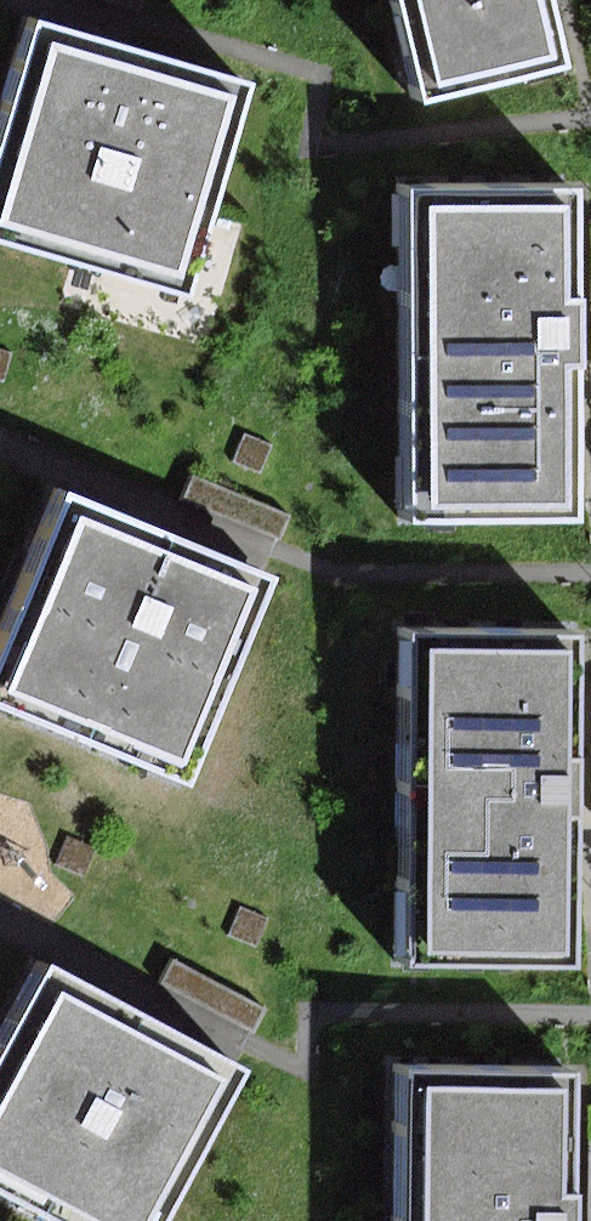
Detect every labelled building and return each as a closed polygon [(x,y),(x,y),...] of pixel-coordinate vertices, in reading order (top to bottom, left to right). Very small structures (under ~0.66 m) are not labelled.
[(417,96),(555,61),(539,0),(392,0),(417,96)] [(175,296),(239,85),(28,21),(0,114),(0,243),(175,296)] [(397,191),(403,511),(570,508),(564,188),(397,191)] [(4,380),(12,354),(0,350),(0,378),(4,380)] [(244,435),(232,461),(261,474),(272,448),(244,435)] [(191,476),(181,502),(280,541),(290,515),(191,476)] [(182,785),(268,578),(56,492),(0,628),(0,710),(182,785)] [(396,965),(561,967),(565,636),(400,634),(396,965)] [(240,908),(229,935),(258,946),(269,919),(240,908)] [(172,959),(158,985),(252,1036),(266,1010),(172,959)] [(52,1220),(152,1220),(231,1072),(36,967),(0,1033),(0,1193),(52,1220)] [(553,1070),(397,1068),(395,1220),(551,1220),(553,1070)]
